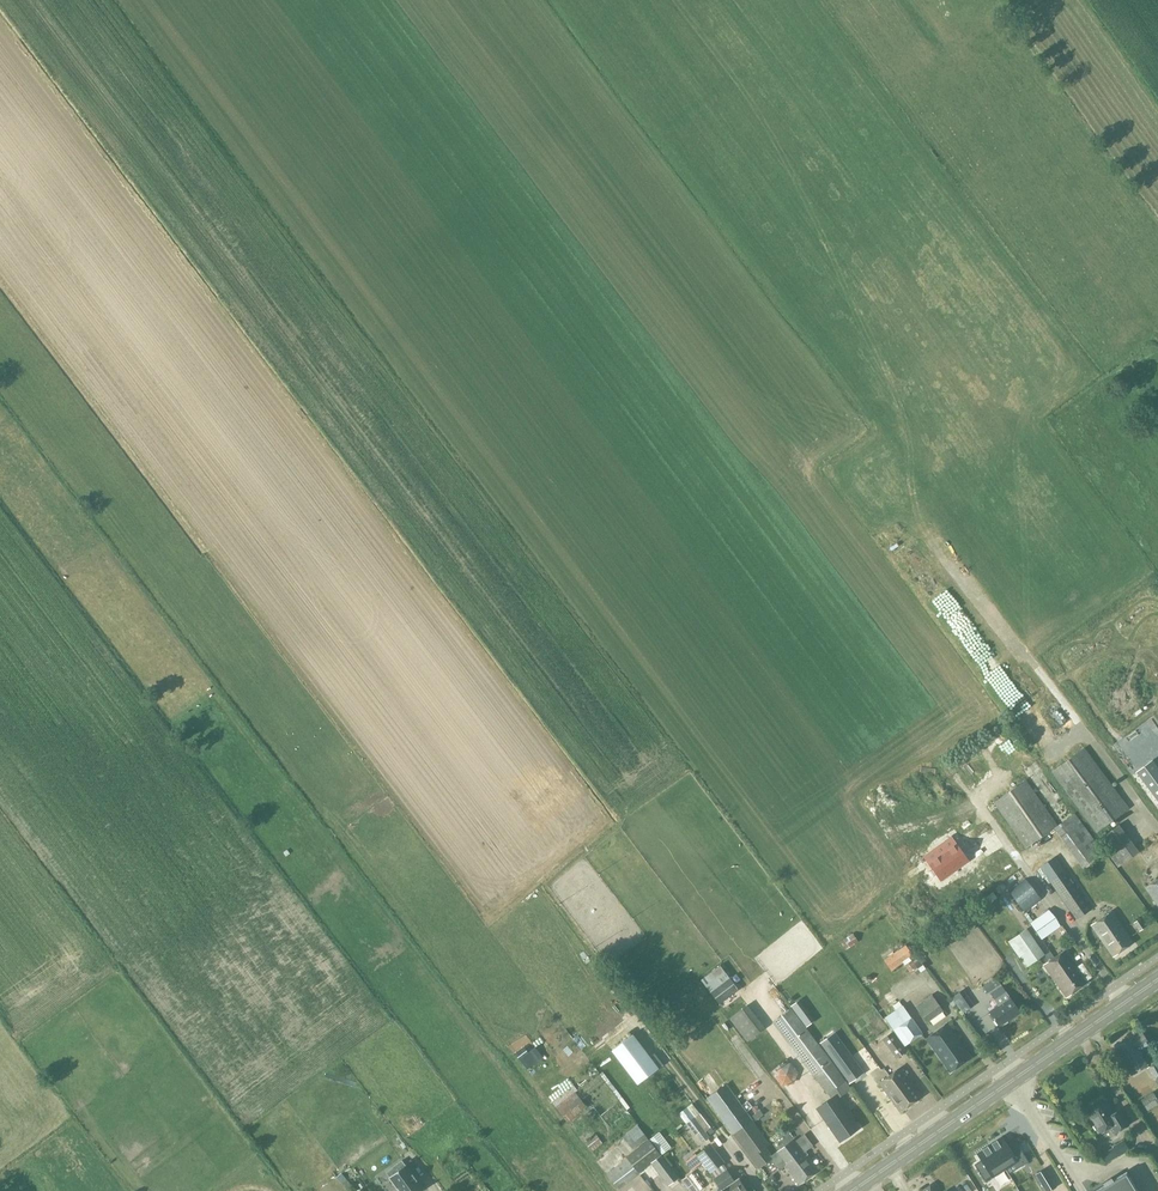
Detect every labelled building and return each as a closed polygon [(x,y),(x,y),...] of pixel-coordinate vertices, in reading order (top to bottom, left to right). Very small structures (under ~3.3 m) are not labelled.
[(923,600),(954,642),(970,630),(939,588),(923,600)] [(995,698),(1015,686),(1002,666),(997,669),(985,649),(970,658),(995,698)] [(1000,742),(1010,736),(1005,728),(995,735),(1000,742)] [(1146,739),(1151,746),(1157,741),(1157,736),(1155,732),(1146,739)] [(988,750),(1000,744),(995,736),(984,742),(988,750)] [(1096,833),(1130,809),(1085,748),(1052,773),(1096,833)] [(1136,772),(1157,801),(1157,769),(1152,761),(1136,772)] [(1058,826),(1027,780),(994,803),(1026,848),(1058,826)] [(947,811),(958,808),(956,802),(946,805),(947,811)] [(1139,853),(1119,825),(1098,841),(1118,868),(1139,853)] [(951,837),(942,843),(946,849),(931,859),(937,868),(934,870),(940,879),(964,863),(959,854),(962,852),(951,837)] [(1146,864),(1157,856),(1157,845),(1140,856),(1146,864)] [(1091,909),(1058,861),(1043,872),(1076,919),(1091,909)] [(1009,891),(1024,910),(1039,898),(1024,879),(1009,891)] [(1146,888),(1157,906),(1157,879),(1146,888)] [(1113,957),(1134,943),(1112,911),(1091,925),(1113,957)] [(1039,917),(1030,923),(1042,940),(1061,927),(1056,920),(1047,927),(1039,917)] [(1140,919),(1134,923),(1139,931),(1146,926),(1140,919)] [(853,934),(841,942),(846,950),(859,942),(853,934)] [(1017,936),(1008,942),(1026,968),(1035,962),(1017,936)] [(905,946),(884,961),(891,971),(903,962),(902,961),(912,955),(905,946)] [(1083,964),(1077,967),(1066,950),(1044,965),(1066,998),(1088,983),(1087,981),(1092,978),(1083,964)] [(1015,960),(1010,963),(1015,976),(1021,973),(1015,960)] [(991,994),(999,1006),(990,1013),(999,1026),(1020,1011),(996,978),(983,987),(989,995),(991,994)] [(112,988),(105,990),(108,1002),(116,999),(112,988)] [(968,998),(963,990),(952,998),(958,1005),(968,998)] [(943,1011),(932,995),(916,1006),(927,1022),(943,1011)] [(923,1034),(899,1001),(893,1006),(896,1010),(885,1018),(906,1046),(923,1034)] [(729,1019),(751,1046),(770,1032),(748,1004),(729,1019)] [(810,1072),(831,1099),(817,1109),(840,1141),(859,1128),(838,1098),(854,1086),(851,1081),(847,1083),(819,1045),(809,1031),(815,1027),(810,1021),(804,1026),(790,1007),(772,1022),(798,1057),(810,1072)] [(807,1014),(818,1021),(823,1014),(812,1007),(807,1014)] [(950,1072),(970,1058),(946,1025),(927,1039),(950,1072)] [(834,1064),(842,1074),(857,1063),(849,1053),(835,1032),(819,1043),(834,1064)] [(906,1052),(892,1032),(882,1039),(896,1059),(906,1052)] [(632,1034),(611,1050),(637,1084),(658,1069),(663,1065),(656,1055),(651,1059),(632,1034)] [(1149,1063),(1142,1050),(1149,1046),(1142,1034),(1116,1050),(1133,1076),(1144,1068),(1152,1063),(1151,1061),(1149,1063)] [(527,1070),(544,1057),(536,1047),(529,1053),(527,1050),(518,1058),(527,1070)] [(1147,1068),(1157,1085),(1157,1063),(1157,1062),(1147,1068)] [(791,1063),(780,1065),(774,1076),(782,1087),(794,1083),(798,1073),(791,1063)] [(879,1083),(900,1113),(921,1097),(900,1068),(879,1083)] [(866,1107),(876,1103),(868,1080),(858,1084),(866,1107)] [(804,1134),(796,1140),(795,1139),(772,1156),(766,1148),(770,1144),(736,1097),(739,1095),(729,1082),(706,1098),(733,1134),(759,1169),(771,1160),(778,1169),(790,1160),(792,1163),(805,1153),(805,1152),(813,1146),(804,1134)] [(803,1095),(807,1092),(800,1083),(796,1087),(803,1095)] [(568,1122),(587,1107),(575,1092),(577,1090),(573,1085),(552,1103),(568,1122)] [(1154,1093),(1141,1100),(1147,1111),(1157,1105),(1157,1100),(1154,1093)] [(1120,1109),(1111,1114),(1103,1101),(1085,1113),(1099,1135),(1111,1128),(1115,1134),(1130,1125),(1120,1109)] [(1046,1111),(1047,1103),(1038,1102),(1037,1110),(1046,1111)] [(679,1114),(695,1136),(697,1134),(703,1142),(710,1137),(706,1132),(711,1128),(697,1109),(691,1113),(687,1108),(679,1114)] [(790,1122),(778,1126),(779,1132),(792,1129),(790,1122)] [(638,1126),(623,1137),(633,1149),(647,1138),(638,1126)] [(650,1139),(662,1154),(671,1147),(659,1132),(650,1139)] [(603,1143),(596,1134),(585,1142),(592,1151),(603,1143)] [(992,1143),(991,1144),(992,1145),(991,1145),(1005,1168),(1013,1163),(1017,1169),(1028,1162),(1016,1142),(1008,1147),(1006,1144),(1002,1138),(997,1141),(997,1140),(996,1141),(997,1142),(992,1144),(992,1143)] [(627,1158),(607,1175),(618,1190),(652,1165),(668,1186),(679,1178),(662,1155),(661,1155),(649,1140),(626,1157),(627,1158)] [(1113,1148),(1101,1155),(1106,1164),(1119,1156),(1119,1157),(1125,1153),(1129,1151),(1123,1141),(1113,1147),(1113,1148)] [(696,1156),(702,1162),(711,1173),(722,1164),(724,1163),(710,1145),(696,1156)] [(983,1149),(982,1150),(983,1150),(977,1154),(982,1160),(983,1163),(976,1167),(985,1181),(1005,1168),(991,1145),(988,1147),(987,1146),(987,1147),(983,1150),(983,1149)] [(693,1170),(702,1162),(696,1156),(695,1153),(685,1161),(693,1170)] [(819,1170),(805,1153),(792,1163),(790,1160),(778,1169),(779,1170),(784,1166),(799,1185),(819,1170)] [(424,1190),(406,1165),(405,1166),(402,1161),(393,1168),(397,1172),(389,1177),(399,1190),(422,1190),(424,1190)] [(1026,1174),(1035,1170),(1032,1164),(1023,1168),(1026,1174)] [(1034,1174),(1045,1190),(1048,1190),(1056,1187),(1044,1168),(1034,1174)] [(721,1190),(754,1190),(749,1185),(745,1188),(739,1179),(735,1182),(727,1170),(713,1179),(721,1190)] [(1126,1171),(1112,1180),(1111,1178),(1102,1183),(1104,1185),(1094,1190),(1138,1190),(1126,1171)]
